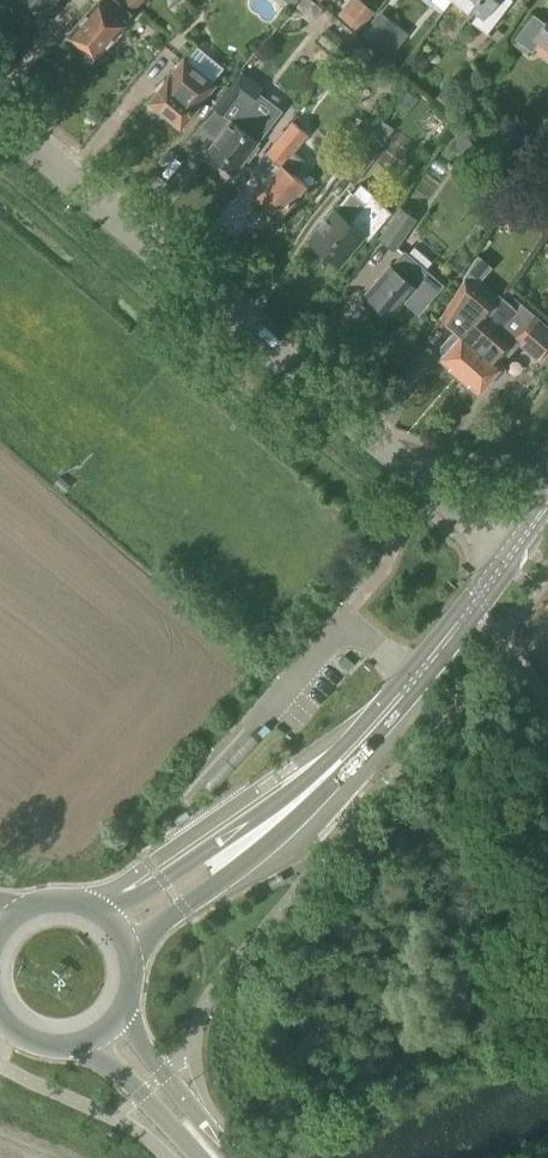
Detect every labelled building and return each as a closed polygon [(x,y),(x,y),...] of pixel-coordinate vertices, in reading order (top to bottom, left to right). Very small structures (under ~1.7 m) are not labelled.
[(29,2),(37,9),(43,8),(45,10),(53,0),(28,0),(29,2)] [(67,33),(81,46),(82,49),(87,53),(89,53),(95,58),(125,24),(122,21),(130,12),(116,0),(103,0),(100,3),(97,0),(95,0),(67,33)] [(143,0),(123,0),(134,10),(143,0)] [(323,10),(311,0),(300,0),(296,5),(314,20),(323,10)] [(359,0),(358,0),(343,19),(358,31),(374,12),(359,0)] [(478,12),(470,22),(487,34),(513,0),(462,0),(478,12)] [(378,49),(397,25),(379,11),(360,34),(378,49)] [(515,38),(532,51),(539,42),(547,49),(547,19),(545,23),(533,14),(515,38)] [(180,125),(213,85),(183,60),(150,100),(180,125)] [(231,120),(208,150),(220,160),(217,164),(232,175),(244,159),(248,162),(259,147),(255,144),(272,122),(248,103),(261,86),(242,72),(214,108),(223,115),(224,114),(231,120)] [(452,99),(441,90),(434,99),(445,108),(452,99)] [(292,173),(302,160),(293,152),(307,135),(292,122),(265,153),(279,166),(281,164),(282,165),(257,194),(280,214),(305,184),(292,173)] [(460,156),(474,147),(463,130),(450,138),(460,156)] [(354,184),(378,152),(363,142),(340,174),(354,184)] [(335,209),(309,240),(338,264),(363,235),(368,239),(391,212),(372,196),(373,194),(360,184),(352,193),(350,192),(335,210),(335,209)] [(537,205),(531,216),(547,226),(547,212),(537,205)] [(395,250),(416,219),(399,207),(377,238),(395,250)] [(430,271),(442,262),(425,242),(414,251),(430,271)] [(391,264),(366,293),(376,302),(377,303),(375,309),(382,315),(387,312),(391,315),(403,301),(418,314),(444,284),(404,249),(391,264)] [(464,277),(465,279),(475,287),(483,277),(470,267),(464,277)] [(458,375),(495,333),(483,322),(497,306),(475,287),(465,279),(443,314),(463,331),(460,335),(456,332),(452,333),(441,346),(441,350),(444,353),(440,358),(442,361),(442,365),(447,370),(451,368),(458,375)] [(458,375),(466,381),(465,385),(471,390),(475,389),(477,391),(490,376),(495,377),(503,368),(501,364),(502,362),(500,360),(516,342),(539,363),(547,352),(547,327),(523,304),(496,334),(495,333),(458,375)]
